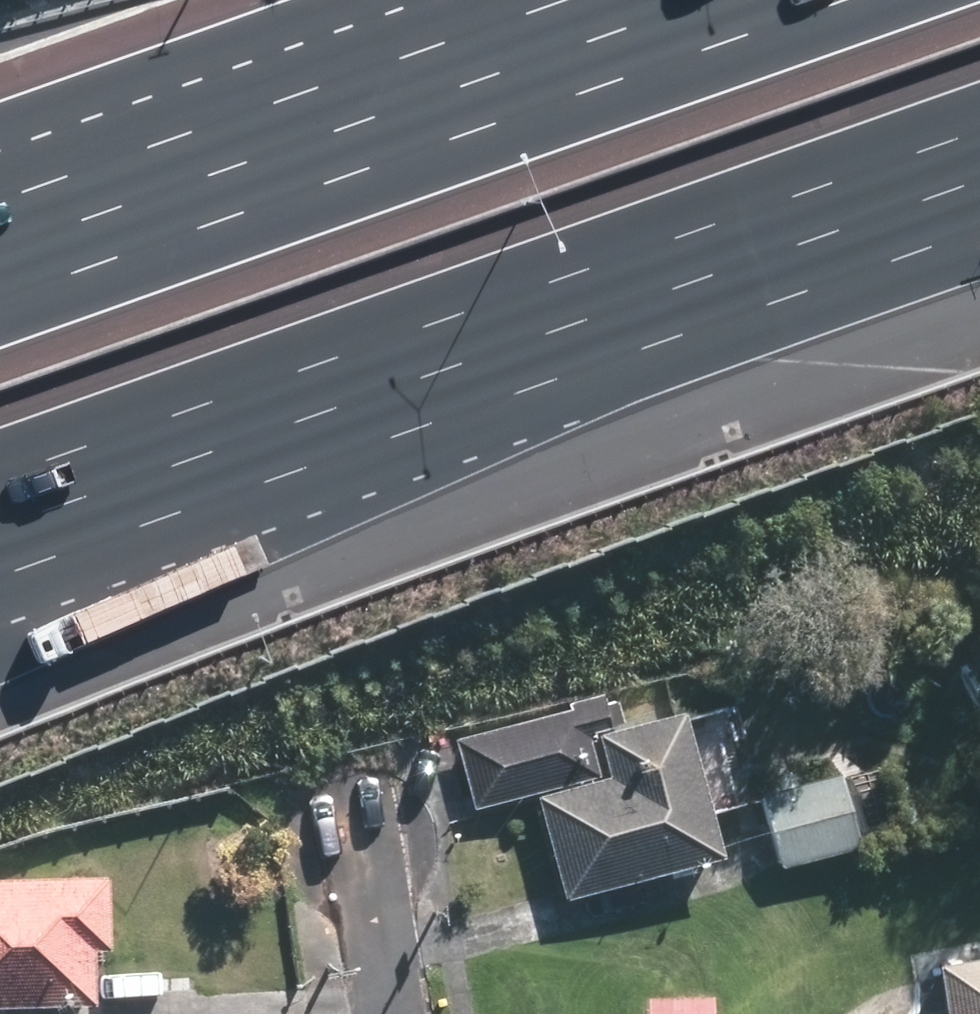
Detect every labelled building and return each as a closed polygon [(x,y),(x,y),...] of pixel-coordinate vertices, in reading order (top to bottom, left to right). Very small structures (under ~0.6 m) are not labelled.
[(452,740),(470,809),(598,776),(587,734),(610,728),(603,700),(452,740)] [(607,777),(532,799),(564,907),(727,858),(684,712),(595,738),(607,777)] [(758,784),(777,865),(859,846),(841,765),(758,784)] [(0,877),(0,1008),(93,1005),(91,947),(107,946),(105,874),(0,877)] [(941,955),(950,1013),(979,1013),(979,951),(941,955)] [(646,997),(646,1013),(712,1013),(711,996),(646,997)]
